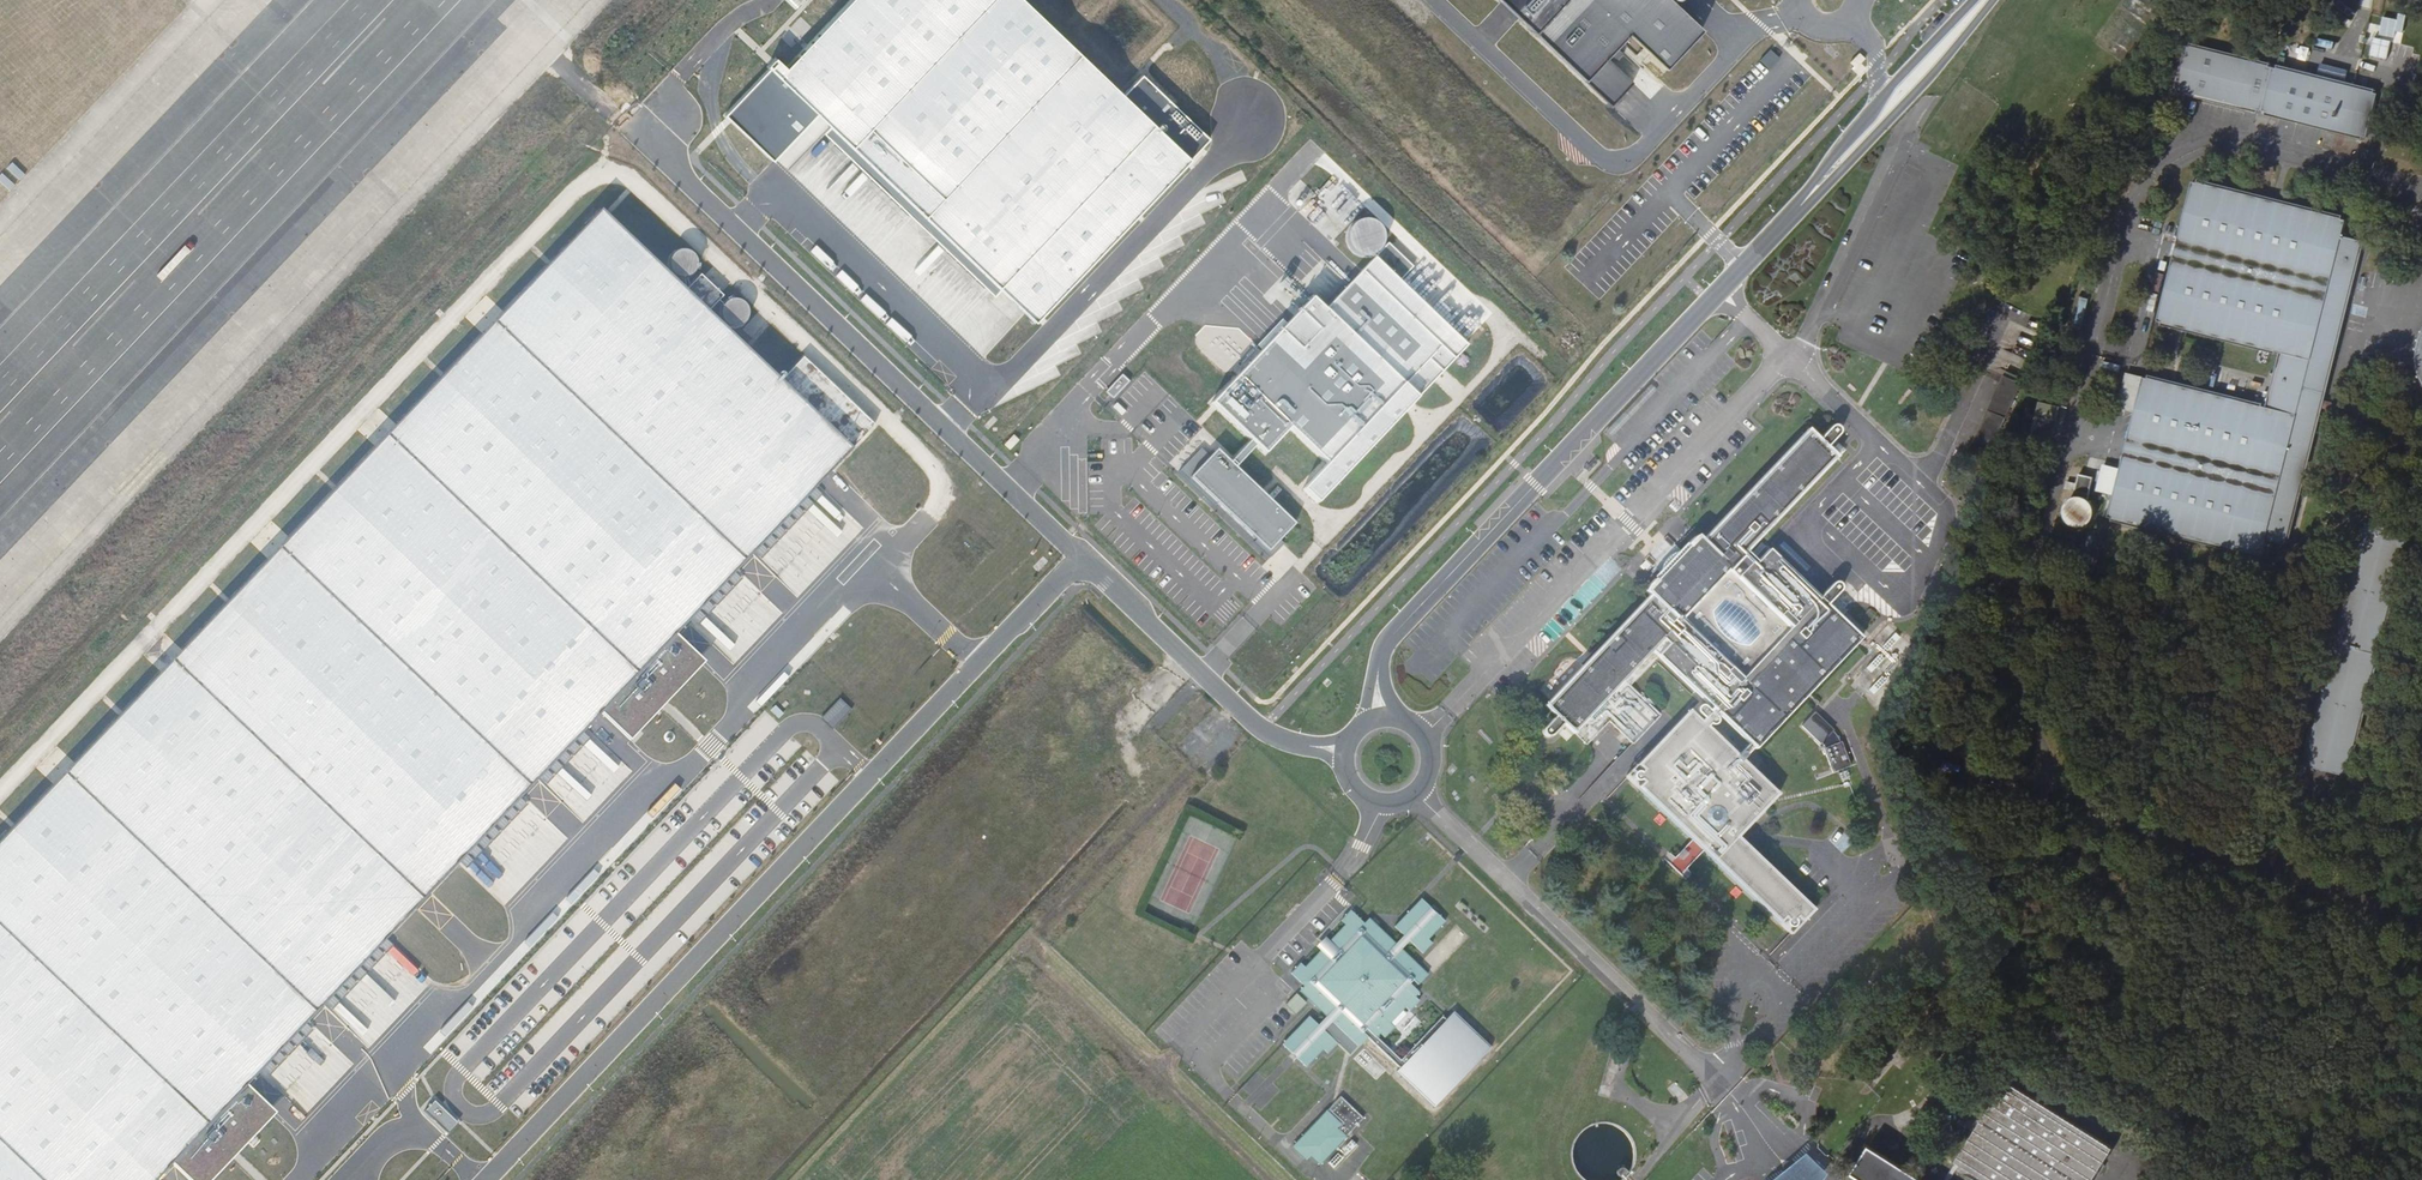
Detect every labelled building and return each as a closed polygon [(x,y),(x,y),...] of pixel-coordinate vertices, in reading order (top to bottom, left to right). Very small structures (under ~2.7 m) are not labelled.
[(727,115),(776,161),(819,115),(827,123),(1003,289),(1036,320),(1192,158),(1123,94),(1024,0),(852,0),(787,68),(776,58),(768,67),(770,69),(727,115)] [(795,0),(788,0),(787,1),(796,9),(800,5),(795,0)] [(1613,106),(1635,82),(1619,67),(1608,57),(1610,55),(1617,47),(1620,44),(1631,54),(1640,44),(1666,68),(1703,29),(1672,0),(1499,0),(1613,106)] [(2323,73),(2312,70),(2194,40),(2181,86),(2185,87),(2372,133),(2383,88),(2351,79),(2354,66),(2326,60),(2323,73)] [(1625,55),(1617,47),(1610,55),(1618,62),(1625,55)] [(1761,59),(1771,68),(1781,57),(1772,48),(1761,59)] [(1846,62),(1853,68),(1862,59),(1855,53),(1846,62)] [(1123,94),(1192,158),(1210,138),(1143,74),(1123,94)] [(1003,289),(827,123),(822,129),(996,296),(1003,289)] [(2328,401),(2331,390),(2363,266),(2370,236),(2350,231),(2354,212),(2199,174),(2189,216),(2164,315),(2286,345),(2273,398),(2151,368),(2129,453),(2114,510),(2268,548),(2273,530),(2293,535),(2328,401)] [(607,212),(0,842),(0,1179),(160,1179),(857,449),(785,380),(607,212)] [(1368,254),(1374,252),(1379,249),(1383,245),(1385,239),(1385,233),(1383,227),(1380,223),(1375,219),(1369,218),(1363,218),(1357,221),(1353,225),(1350,230),(1349,236),(1350,241),(1353,247),(1357,251),(1363,253),(1368,254)] [(1414,265),(1389,242),(1327,308),(1313,296),(1214,402),(1254,439),(1231,463),(1218,450),(1212,457),(1202,447),(1180,470),(1216,504),(1218,501),(1258,539),(1255,542),(1271,557),(1284,543),(1281,540),(1297,523),(1236,466),(1257,444),(1267,453),(1290,429),(1327,463),(1303,489),(1318,503),(1467,345),(1400,281),(1414,265)] [(1956,335),(1949,349),(1966,357),(1972,344),(1956,335)] [(785,380),(857,449),(878,426),(808,357),(785,380)] [(1130,380),(1123,374),(1107,391),(1114,398),(1130,380)] [(2002,375),(1967,449),(1987,458),(2021,384),(2002,375)] [(1843,436),(1836,428),(1822,443),(1811,432),(1704,544),(1698,539),(1644,594),(1651,600),(1546,713),(1554,723),(1541,738),(1549,746),(1563,731),(1573,740),(1599,713),(1633,747),(1658,718),(1626,685),(1654,656),(1714,714),(1702,728),(1689,716),(1627,783),(1791,941),(1816,915),(1738,843),(1778,801),(1742,765),(1754,752),(1757,756),(1863,643),(1831,611),(1846,592),(1839,585),(1823,602),(1771,551),(1756,566),(1746,558),(1819,481),(1838,461),(1830,451),(1843,436)] [(1015,435),(1005,444),(1012,450),(1021,440),(1015,435)] [(2105,471),(2108,459),(2093,455),(2091,467),(2105,471)] [(2409,538),(2398,534),(2385,531),(2367,527),(2307,767),(2348,777),(2409,538)] [(1815,716),(1801,729),(1819,745),(1823,751),(1834,776),(1852,770),(1841,743),(1833,731),(1815,716)] [(1179,724),(1166,737),(1171,743),(1184,729),(1179,724)] [(1201,742),(1195,737),(1183,751),(1189,756),(1201,742)] [(1320,1024),(1311,1015),(1282,1044),(1309,1070),(1326,1053),(1329,1055),(1340,1043),(1352,1054),(1371,1035),(1405,1069),(1403,1072),(1438,1107),(1495,1050),(1458,1014),(1408,1065),(1380,1038),(1382,1036),(1386,1040),(1423,1002),(1419,997),(1423,994),(1414,985),(1417,982),(1420,986),(1430,976),(1403,950),(1413,941),(1425,953),(1433,944),(1429,940),(1446,922),(1424,902),(1399,927),(1409,936),(1399,946),(1373,921),(1368,926),(1353,911),(1343,921),(1348,926),(1308,967),(1303,963),(1292,974),(1306,987),(1300,992),(1326,1017),(1320,1024)] [(1846,985),(1841,979),(1828,993),(1834,998),(1846,985)] [(2109,1153),(2003,1084),(1940,1179),(1951,1179),(1958,1170),(1973,1179),(2091,1179),(2109,1153)] [(430,1096),(420,1105),(442,1126),(451,1117),(430,1096)] [(1342,1098),(1294,1147),(1309,1161),(1313,1157),(1320,1164),(1364,1119),(1342,1098)] [(1864,1149),(1847,1176),(1853,1179),(1911,1179),(1864,1149)] [(1779,1179),(1828,1179),(1831,1176),(1810,1155),(1779,1179)]
